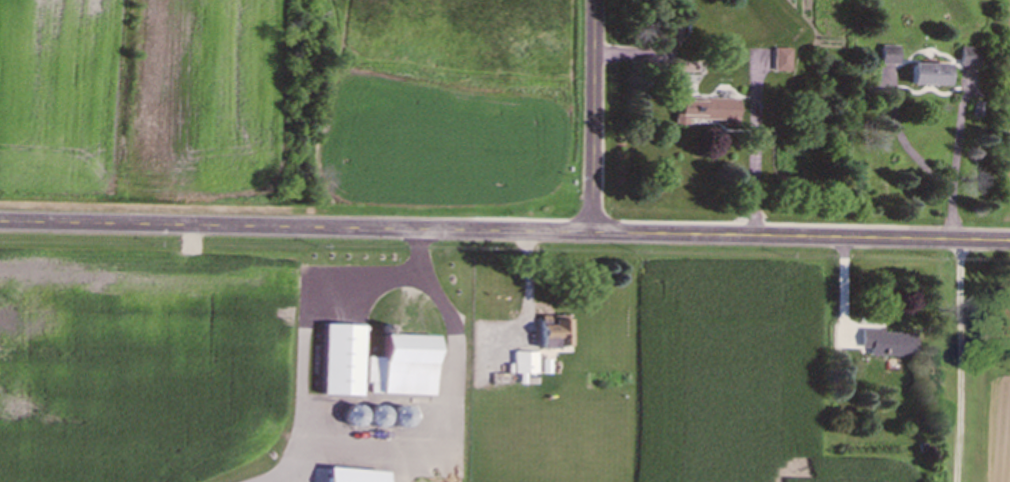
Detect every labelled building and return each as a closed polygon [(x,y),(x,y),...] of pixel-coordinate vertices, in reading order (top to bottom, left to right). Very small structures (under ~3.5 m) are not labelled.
[(879,49),(879,66),(895,66),(895,49),(879,49)] [(789,51),(772,51),(772,73),(789,73),(789,51)] [(975,64),(975,52),(960,52),(959,64),(975,64)] [(904,66),(904,88),(944,88),(944,66),(904,66)] [(670,126),(733,127),(734,101),(671,100),(670,126)] [(564,350),(564,322),(533,322),(533,350),(564,350)] [(316,398),(360,399),(361,328),(318,327),(316,398)] [(909,359),(910,334),(859,333),(859,358),(909,359)] [(366,360),(365,397),(428,398),(429,339),(373,338),(373,360),(366,360)] [(511,376),(535,376),(535,355),(511,355),(511,376)] [(371,431),(385,423),(376,407),(362,415),(371,431)] [(342,426),(354,427),(357,411),(344,409),(342,426)] [(402,409),(388,413),(393,430),(407,426),(402,409)]
